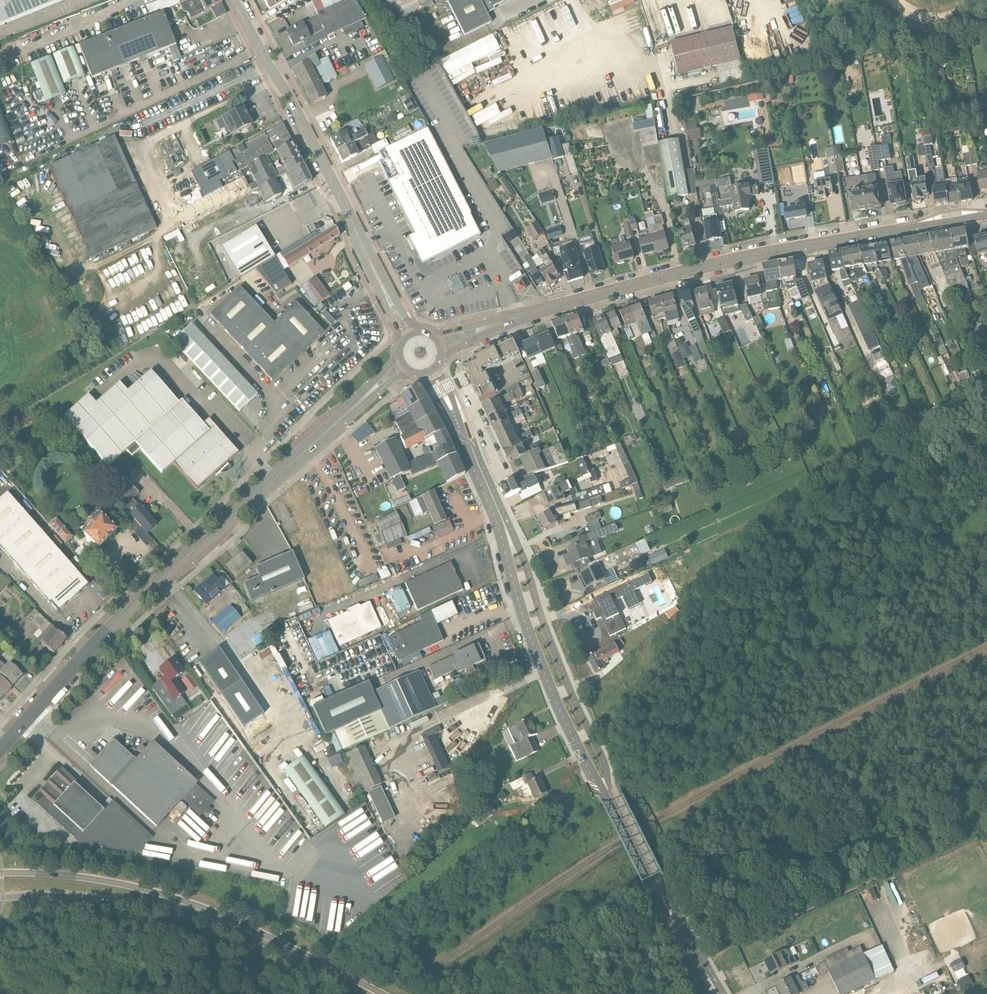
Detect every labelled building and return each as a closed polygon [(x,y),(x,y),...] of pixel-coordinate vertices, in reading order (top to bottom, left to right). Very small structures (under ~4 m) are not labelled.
[(63,0),(0,0),(0,26),(63,0)] [(180,3),(179,0),(156,0),(160,10),(160,11),(179,4),(180,3)] [(213,8),(222,3),(220,0),(199,0),(202,6),(188,12),(191,19),(213,8)] [(278,5),(286,0),(265,0),(264,1),(269,10),(278,5)] [(312,2),(317,13),(347,0),(316,0),(312,2)] [(317,13),(327,37),(367,19),(355,0),(347,0),(317,13)] [(465,36),(491,23),(487,14),(492,11),(493,8),(502,3),(503,0),(447,0),(465,36)] [(611,1),(615,11),(637,4),(636,0),(613,0),(611,1)] [(92,78),(176,45),(163,13),(79,46),(92,78)] [(274,32),(289,25),(286,18),(271,24),(274,32)] [(293,46),(316,35),(309,23),(307,22),(286,33),(293,46)] [(717,66),(741,60),(734,28),(671,43),(679,75),(717,66)] [(64,84),(85,76),(74,47),(53,56),(64,84)] [(376,88),(393,79),(381,55),(364,64),(376,88)] [(66,94),(51,57),(31,65),(46,102),(66,94)] [(312,105),(328,97),(322,85),(338,77),(328,57),(318,62),(316,57),(292,71),(296,77),(298,76),(312,105)] [(414,109),(409,101),(404,104),(408,112),(414,109)] [(14,141),(0,104),(0,146),(14,141)] [(662,164),(659,143),(652,105),(645,106),(648,121),(633,123),(635,133),(640,132),(646,166),(662,164)] [(226,127),(231,136),(234,134),(252,125),(244,108),(223,119),(226,127)] [(394,123),(390,115),(382,120),(386,127),(394,123)] [(345,126),(348,132),(362,125),(359,119),(345,126)] [(701,139),(699,129),(697,129),(695,122),(686,123),(689,137),(690,137),(690,141),(701,139)] [(248,167),(292,143),(283,124),(264,133),(265,134),(229,152),(230,153),(211,162),(211,161),(193,170),(206,196),(189,205),(189,207),(186,209),(191,219),(195,216),(197,220),(251,191),(240,171),(248,167)] [(395,142),(412,133),(408,126),(391,135),(395,142)] [(926,156),(932,155),(931,145),(933,145),(930,128),(922,129),(924,145),(924,147),(925,146),(926,156)] [(433,141),(427,129),(382,153),(385,160),(378,164),(415,236),(409,239),(417,255),(422,265),(481,235),(433,141)] [(500,172),(553,159),(544,129),(483,144),(500,172)] [(330,140),(337,152),(366,138),(366,137),(368,136),(366,130),(350,138),(347,131),(330,140)] [(566,133),(558,136),(571,176),(579,174),(566,133)] [(366,138),(337,152),(342,163),(372,148),(366,138)] [(558,138),(548,141),(554,160),(564,157),(558,138)] [(157,232),(120,139),(52,166),(90,259),(157,232)] [(659,143),(662,164),(668,199),(689,196),(680,139),(659,143)] [(378,143),(371,147),(372,148),(374,154),(388,146),(389,146),(385,140),(378,143)] [(286,174),(303,165),(292,143),(248,167),(240,171),(251,191),(251,192),(259,188),(282,176),(286,174)] [(878,161),(879,161),(891,159),(889,144),(876,146),(878,161)] [(917,146),(919,157),(926,156),(925,146),(924,147),(924,145),(917,146)] [(969,153),(972,165),(978,164),(975,145),(968,146),(969,153)] [(816,191),(815,191),(815,193),(816,193),(818,200),(827,198),(826,195),(833,193),(831,184),(830,174),(838,173),(835,156),(833,147),(826,149),(829,168),(823,169),(825,180),(815,182),(816,191)] [(769,149),(754,151),(760,185),(774,182),(769,149)] [(204,163),(200,156),(196,158),(194,153),(186,157),(192,169),(204,163)] [(966,166),(972,165),(969,153),(964,154),(966,166)] [(835,156),(838,173),(845,172),(842,155),(835,156)] [(368,160),(367,161),(364,156),(360,158),(367,170),(372,168),(368,160)] [(914,158),(907,159),(912,192),(914,201),(916,201),(917,203),(921,203),(922,200),(924,200),(923,197),(928,196),(925,179),(920,180),(918,180),(914,158)] [(286,174),(294,190),(312,181),(304,164),(303,165),(286,174)] [(935,207),(949,204),(946,186),(945,181),(938,182),(935,166),(928,167),(932,189),(933,197),(935,207)] [(986,190),(986,167),(977,168),(978,174),(981,191),(986,190)] [(894,173),(886,175),(892,205),(898,204),(898,205),(899,206),(904,206),(905,203),(906,203),(902,182),(896,183),(894,173)] [(863,189),(867,210),(875,208),(875,210),(881,209),(875,174),(867,175),(869,188),(863,189)] [(282,176),(259,188),(266,203),(281,195),(279,190),(286,186),(282,176)] [(858,211),(867,210),(863,189),(861,176),(846,178),(853,214),(859,213),(858,211)] [(958,184),(961,202),(972,200),(969,178),(957,180),(958,184)] [(495,180),(487,185),(491,192),(499,187),(495,180)] [(718,188),(720,202),(733,200),(736,212),(749,210),(748,201),(750,200),(749,196),(758,195),(756,183),(749,184),(749,185),(732,188),(732,186),(718,188)] [(949,204),(961,202),(958,184),(946,186),(949,204)] [(541,205),(555,200),(552,190),(538,194),(541,205)] [(712,197),(714,208),(720,207),(718,195),(712,197)] [(796,207),(785,209),(787,220),(807,217),(804,201),(803,201),(803,200),(797,201),(797,202),(795,202),(796,207)] [(647,219),(656,253),(669,249),(660,215),(647,219)] [(717,215),(703,217),(707,241),(721,238),(717,215)] [(684,230),(678,232),(683,250),(696,246),(694,236),(688,216),(680,218),(684,230)] [(634,236),(633,231),(630,221),(629,218),(623,220),(624,226),(627,238),(634,236)] [(630,221),(633,231),(638,230),(636,219),(630,221)] [(644,256),(656,253),(647,219),(646,219),(650,233),(638,236),(644,256)] [(527,228),(534,240),(545,234),(538,222),(527,228)] [(314,226),(308,228),(311,234),(317,231),(314,226)] [(241,278),(256,269),(275,258),(256,227),(247,232),(222,247),(241,278)] [(279,254),(288,269),(288,268),(340,236),(335,227),(318,237),(315,232),(279,254)] [(552,240),(565,236),(561,227),(549,231),(552,240)] [(965,249),(969,248),(966,230),(952,232),(957,265),(959,269),(961,269),(970,266),(965,249)] [(517,238),(513,231),(503,237),(507,244),(517,238)] [(953,292),(967,285),(961,273),(960,271),(959,269),(957,265),(952,232),(930,236),(935,254),(936,254),(953,292)] [(943,296),(953,292),(936,254),(935,254),(930,236),(915,239),(920,257),(929,256),(932,263),(930,264),(943,296)] [(974,239),(979,257),(986,256),(986,260),(986,236),(974,239)] [(618,239),(610,241),(616,264),(634,259),(629,243),(625,244),(624,243),(619,244),(618,239)] [(918,258),(920,257),(915,239),(902,241),(907,259),(918,286),(927,281),(918,258)] [(583,244),(591,272),(592,275),(604,272),(601,262),(595,240),(583,244)] [(565,265),(567,271),(568,270),(572,281),(583,278),(580,268),(573,241),(550,247),(556,259),(560,266),(565,265)] [(910,289),(918,286),(907,259),(902,241),(890,243),(895,261),(901,260),(910,289)] [(877,264),(892,262),(890,252),(888,243),(874,246),(877,264)] [(872,268),(878,267),(877,264),(874,246),(860,248),(863,266),(868,276),(868,275),(873,274),(872,268)] [(868,276),(863,266),(860,248),(841,252),(844,270),(850,281),(851,284),(852,284),(868,276)] [(532,259),(549,287),(557,282),(555,280),(559,277),(543,249),(537,253),(538,255),(532,259)] [(844,270),(841,252),(830,254),(833,272),(840,270),(842,282),(850,281),(844,270)] [(532,259),(529,255),(524,258),(530,268),(526,271),(537,289),(547,283),(549,287),(532,259)] [(256,269),(276,294),(279,299),(284,296),(281,291),(291,285),(286,276),(283,271),(275,258),(256,269)] [(797,290),(802,302),(811,300),(803,280),(797,281),(793,260),(777,263),(781,281),(784,280),(788,292),(797,290)] [(777,283),(781,281),(777,263),(763,266),(766,284),(767,299),(769,310),(781,307),(779,290),(778,291),(777,283)] [(813,283),(827,279),(823,263),(809,266),(813,283)] [(885,269),(880,272),(883,278),(889,276),(885,269)] [(883,278),(880,272),(875,274),(878,281),(883,278)] [(330,296),(316,277),(301,287),(315,306),(330,296)] [(767,299),(766,284),(760,285),(758,278),(745,281),(749,300),(762,297),(764,311),(769,310),(767,299)] [(526,288),(521,281),(514,285),(519,293),(526,288)] [(732,289),(731,284),(717,287),(722,307),(724,307),(726,316),(740,313),(737,304),(734,289),(732,289)] [(686,305),(693,303),(688,286),(676,289),(680,303),(699,345),(704,342),(701,331),(691,309),(690,310),(689,307),(688,307),(686,305)] [(843,315),(839,306),(830,286),(817,292),(830,321),(843,315)] [(211,315),(231,337),(261,309),(240,287),(211,315)] [(701,317),(714,313),(711,299),(709,299),(706,289),(695,292),(701,317)] [(668,323),(670,322),(680,320),(673,295),(661,299),(665,314),(666,318),(668,323)] [(653,317),(665,314),(661,299),(649,302),(653,317)] [(859,300),(849,304),(852,310),(862,305),(859,300)] [(282,331),(302,353),(324,332),(296,303),(274,323),(282,331)] [(754,320),(747,304),(740,307),(747,323),(754,320)] [(630,309),(649,354),(650,354),(642,336),(653,332),(640,305),(630,309)] [(862,305),(852,310),(854,315),(864,310),(862,305)] [(231,337),(252,359),(282,331),(274,323),(261,309),(231,337)] [(644,356),(649,354),(630,309),(620,313),(626,329),(631,327),(635,338),(637,338),(644,356)] [(864,310),(854,315),(855,317),(856,319),(857,320),(866,315),(864,310)] [(325,311),(321,315),(331,326),(335,322),(325,311)] [(616,343),(627,339),(615,313),(605,317),(616,343)] [(579,334),(585,332),(578,315),(564,319),(580,358),(587,354),(579,334)] [(866,315),(857,320),(858,323),(859,325),(869,321),(867,318),(866,315)] [(724,316),(717,320),(724,334),(731,330),(724,316)] [(621,354),(616,343),(605,317),(593,322),(597,331),(610,359),(621,354)] [(576,359),(580,358),(564,319),(552,323),(558,340),(567,338),(576,359)] [(861,329),(861,330),(871,326),(870,324),(869,321),(859,325),(861,329)] [(192,324),(181,335),(174,342),(240,412),(258,395),(251,387),(192,324)] [(871,326),(861,330),(864,335),(873,331),(873,330),(871,326)] [(252,359),(265,374),(272,381),(302,353),(282,331),(252,359)] [(873,331),(864,335),(866,341),(876,336),(873,331)] [(543,355),(556,349),(549,333),(536,338),(543,355)] [(832,341),(833,345),(840,342),(843,349),(856,343),(854,338),(848,341),(845,335),(832,341)] [(876,336),(866,341),(868,346),(878,341),(876,336)] [(530,360),(543,355),(536,338),(523,344),(530,360)] [(483,372),(520,354),(513,339),(495,347),(494,347),(475,356),(476,357),(471,360),(472,362),(463,366),(476,393),(476,392),(481,401),(497,394),(488,375),(485,376),(483,372)] [(794,349),(790,339),(785,341),(788,351),(794,349)] [(880,346),(882,350),(887,348),(883,339),(878,341),(880,346)] [(878,341),(868,346),(869,348),(871,351),(880,346),(878,341)] [(695,345),(689,348),(695,363),(702,360),(695,345)] [(675,354),(679,369),(687,367),(683,352),(675,354)] [(572,370),(566,355),(559,358),(565,373),(572,370)] [(885,357),(876,361),(872,363),(882,385),(895,379),(885,357)] [(982,360),(975,363),(974,362),(967,366),(976,386),(986,380),(986,371),(982,360)] [(518,367),(506,371),(510,383),(522,379),(518,367)] [(539,390),(546,386),(539,371),(532,374),(539,390)] [(65,417),(109,466),(135,443),(179,404),(151,373),(127,394),(119,385),(96,406),(88,397),(81,404),(65,417)] [(489,418),(505,410),(502,403),(504,402),(505,404),(516,399),(516,400),(524,396),(518,383),(505,390),(508,395),(483,407),(489,418)] [(966,394),(975,388),(972,384),(963,389),(966,394)] [(408,409),(428,400),(420,387),(417,385),(401,396),(407,405),(396,413),(400,419),(410,413),(408,409)] [(952,392),(956,399),(964,395),(960,387),(952,392)] [(946,407),(955,402),(952,398),(943,403),(946,407)] [(436,415),(428,400),(408,409),(410,413),(395,422),(402,436),(414,430),(417,429),(415,425),(416,424),(436,415)] [(214,474),(217,476),(228,466),(227,464),(239,453),(209,420),(203,425),(181,401),(179,404),(135,443),(162,474),(173,464),(197,490),(214,474)] [(489,418),(494,429),(529,413),(529,412),(533,410),(530,405),(521,409),(510,414),(510,416),(508,417),(505,410),(489,418)] [(658,406),(649,410),(652,415),(660,412),(658,406)] [(515,432),(520,430),(517,424),(526,420),(531,417),(529,413),(494,429),(499,440),(515,432)] [(432,436),(434,440),(437,438),(435,435),(444,431),(444,430),(436,415),(416,424),(415,425),(417,429),(414,430),(402,436),(400,437),(406,451),(426,441),(425,440),(432,436)] [(368,437),(360,428),(355,432),(351,435),(358,443),(362,440),(368,437)] [(503,451),(522,442),(539,435),(536,429),(520,436),(520,438),(519,439),(515,432),(499,440),(504,450),(503,451)] [(438,463),(455,455),(444,431),(435,435),(437,438),(434,440),(439,450),(431,454),(431,455),(437,466),(439,465),(438,463)] [(638,442),(635,434),(631,436),(623,438),(626,446),(633,444),(633,443),(638,442)] [(601,450),(597,439),(585,444),(590,455),(601,450)] [(409,473),(410,473),(406,464),(394,440),(384,444),(377,448),(391,479),(409,473)] [(514,462),(520,459),(539,450),(540,450),(536,444),(525,449),(522,442),(503,451),(507,459),(512,457),(514,462)] [(520,459),(528,475),(569,463),(561,444),(549,450),(541,454),(539,450),(520,459)] [(632,485),(638,482),(630,463),(623,449),(618,451),(624,465),(623,465),(632,485)] [(408,463),(406,464),(410,473),(409,473),(412,478),(437,466),(431,455),(431,454),(408,463)] [(464,475),(455,455),(438,463),(439,465),(437,466),(446,486),(464,475)] [(576,460),(582,474),(574,477),(576,481),(577,480),(578,483),(590,478),(591,483),(599,480),(595,470),(590,473),(583,458),(576,460)] [(835,469),(827,472),(830,479),(838,476),(835,469)] [(558,485),(567,482),(564,475),(556,479),(558,485)] [(664,483),(666,489),(689,480),(687,475),(664,483)] [(124,507),(133,499),(139,494),(125,478),(110,491),(124,507)] [(520,486),(517,479),(500,487),(505,499),(519,493),(520,495),(540,486),(536,478),(520,486)] [(801,494),(812,490),(809,479),(797,484),(801,494)] [(563,494),(569,491),(574,489),(570,481),(553,490),(543,494),(550,507),(566,499),(563,494)] [(638,482),(632,485),(638,500),(643,498),(638,483),(638,482)] [(602,486),(586,491),(579,493),(572,495),(571,496),(573,505),(576,505),(575,505),(589,500),(601,496),(605,494),(602,486)] [(434,491),(422,497),(416,500),(420,507),(423,514),(429,512),(435,525),(447,520),(434,491)] [(28,516),(8,493),(0,500),(0,541),(28,516)] [(573,505),(552,512),(559,524),(560,525),(566,522),(562,516),(596,506),(596,505),(603,503),(601,496),(589,500),(575,505),(576,505),(573,505)] [(660,515),(673,509),(670,503),(657,509),(660,515)] [(139,506),(130,514),(147,533),(156,525),(139,506)] [(49,525),(66,544),(73,537),(63,527),(56,519),(55,520),(47,510),(46,511),(41,515),(49,525)] [(85,529),(87,531),(84,534),(99,548),(117,530),(98,512),(93,517),(92,522),(85,529)] [(397,512),(383,518),(375,522),(385,545),(407,536),(397,512)] [(543,532),(559,524),(552,512),(537,520),(543,532)] [(600,512),(585,517),(587,523),(602,518),(600,512)] [(17,567),(48,539),(28,516),(0,541),(0,547),(17,567)] [(454,532),(449,520),(432,527),(437,539),(454,532)] [(567,566),(577,563),(595,555),(590,543),(616,532),(613,524),(580,538),(570,541),(573,547),(568,549),(570,555),(564,557),(567,566)] [(17,567),(38,589),(68,562),(48,539),(17,567)] [(586,566),(589,572),(582,575),(588,588),(591,587),(594,593),(608,586),(603,573),(640,555),(635,544),(586,566)] [(662,561),(666,559),(668,558),(664,549),(649,557),(652,565),(662,561)] [(226,565),(237,577),(252,564),(241,551),(226,565)] [(252,603),(304,580),(292,552),(256,568),(260,577),(244,584),(252,603)] [(68,562),(38,589),(58,612),(88,585),(68,562)] [(418,611),(454,594),(463,590),(450,563),(441,567),(405,584),(418,611)] [(610,636),(626,629),(614,602),(624,597),(652,583),(648,574),(593,600),(610,636)] [(206,606),(225,589),(213,575),(206,582),(205,581),(204,582),(205,583),(194,592),(206,606)] [(685,588),(689,594),(694,590),(690,585),(685,588)] [(391,591),(398,615),(412,611),(404,587),(391,591)] [(340,647),(381,627),(370,602),(361,606),(358,605),(347,610),(348,612),(328,621),(340,647)] [(676,607),(665,614),(670,619),(679,612),(676,607)] [(39,630),(33,636),(53,654),(67,639),(52,625),(52,626),(45,620),(35,609),(27,618),(39,630)] [(230,617),(224,610),(212,621),(222,634),(241,618),(235,612),(230,617)] [(399,661),(434,645),(443,641),(433,617),(388,637),(399,661)] [(596,673),(608,667),(605,661),(608,660),(606,656),(618,649),(614,643),(587,658),(596,673)] [(465,670),(467,674),(474,670),(473,667),(485,660),(477,644),(430,669),(435,680),(455,671),(457,674),(465,670)] [(202,659),(208,667),(248,725),(265,714),(219,647),(202,659)] [(13,686),(23,676),(27,671),(14,658),(9,663),(6,667),(0,661),(0,674),(13,686)] [(190,709),(180,695),(184,693),(178,684),(179,684),(175,678),(183,673),(173,660),(170,659),(167,661),(166,664),(167,665),(160,669),(166,677),(152,687),(174,720),(190,709)] [(335,732),(343,750),(436,708),(420,672),(373,693),(368,682),(313,707),(326,736),(335,732)] [(3,696),(11,688),(0,677),(0,693),(3,696)] [(510,747),(517,761),(539,751),(532,737),(537,734),(530,718),(507,729),(511,736),(518,733),(522,741),(515,744),(510,747)] [(198,782),(160,748),(153,742),(136,760),(114,740),(90,766),(97,773),(157,827),(181,801),(199,817),(214,800),(196,784),(198,782)] [(363,793),(372,788),(381,784),(363,746),(346,754),(363,793)] [(304,756),(284,770),(326,828),(345,814),(304,756)] [(104,810),(82,790),(84,789),(62,768),(59,770),(60,772),(36,798),(35,797),(32,800),(80,843),(137,854),(153,837),(113,801),(104,810)] [(509,783),(513,791),(520,788),(525,799),(531,796),(533,800),(547,793),(539,777),(534,780),(531,774),(510,784),(509,783)] [(507,797),(501,791),(496,796),(502,802),(507,797)] [(201,845),(212,829),(190,813),(179,828),(201,845)] [(784,969),(797,963),(794,956),(797,954),(794,947),(765,961),(771,973),(783,967),(784,969)] [(825,963),(828,971),(864,954),(861,947),(849,952),(848,949),(823,960),(825,963)] [(829,973),(840,993),(846,993),(876,980),(864,954),(828,971),(829,973)] [(962,959),(950,964),(954,972),(966,967),(962,959)] [(829,973),(828,971),(825,963),(816,967),(821,977),(829,973)] [(804,990),(809,987),(806,981),(804,982),(802,981),(799,975),(777,986),(781,993),(799,993),(804,990)] [(969,976),(958,981),(962,991),(974,985),(969,976)]
